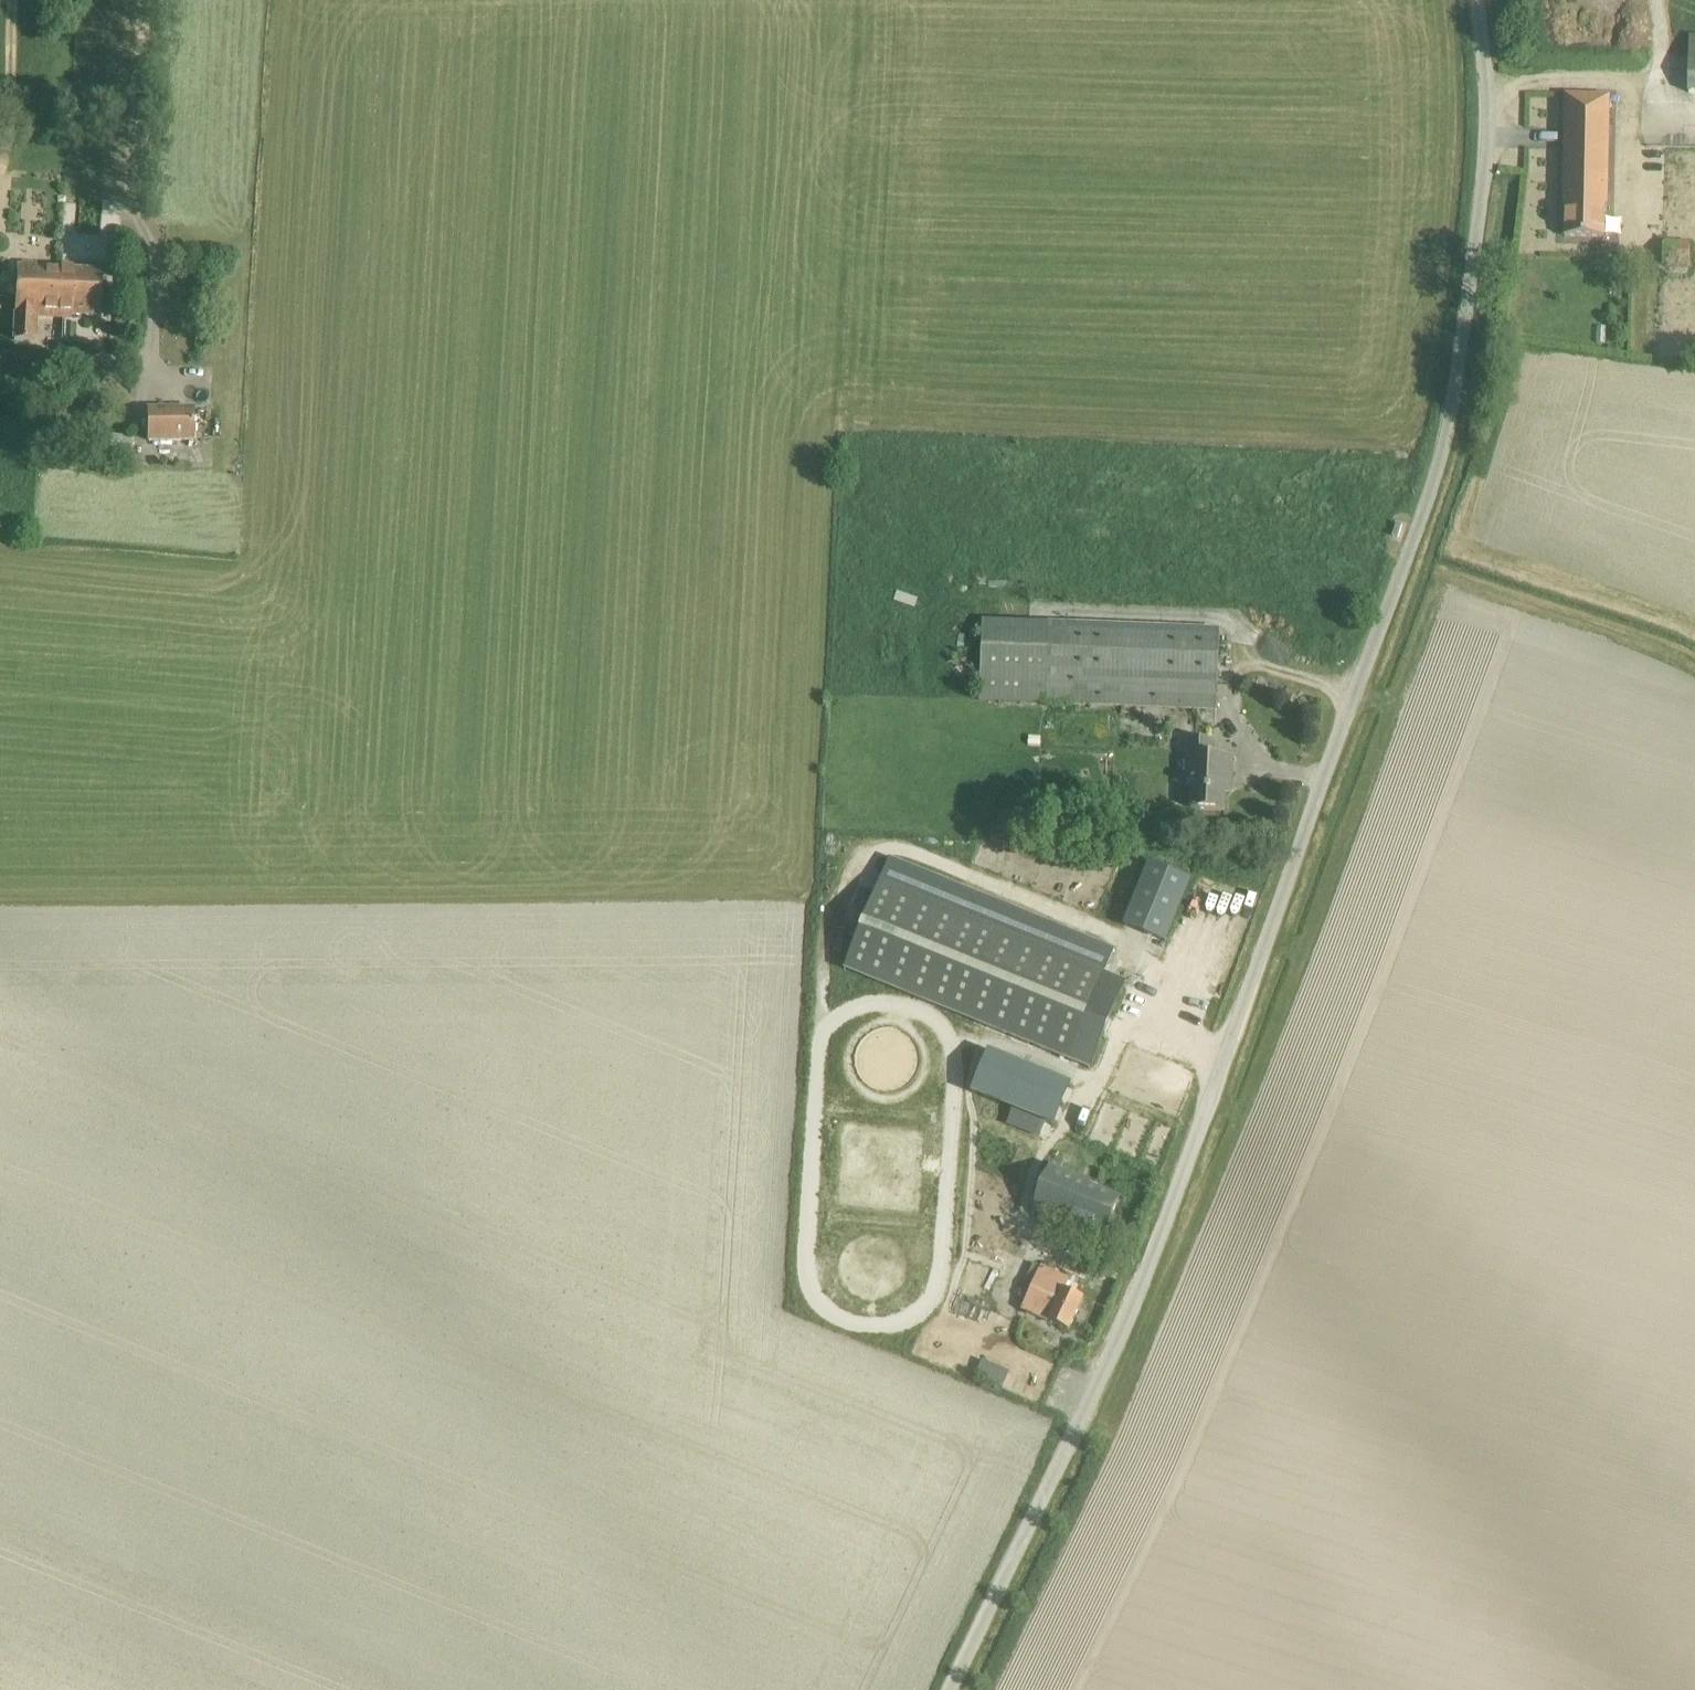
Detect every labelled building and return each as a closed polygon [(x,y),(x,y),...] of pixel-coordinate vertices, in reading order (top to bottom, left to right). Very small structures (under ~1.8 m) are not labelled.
[(1611,97),(1566,95),(1565,129),(1565,147),(1564,204),(1566,204),(1565,236),(1606,237),(1607,205),(1608,205),(1611,97)] [(1694,235),(1694,148),(1647,148),(1645,235),(1694,235)] [(1670,238),(1667,260),(1689,263),(1692,241),(1670,238)] [(36,314),(65,315),(66,291),(57,291),(59,268),(18,266),(15,339),(35,340),(36,314)] [(66,291),(65,315),(100,317),(103,270),(59,268),(57,291),(66,291)] [(149,405),(149,442),(195,442),(194,405),(149,405)] [(97,434),(96,453),(128,453),(129,435),(97,434)] [(1219,630),(984,621),(981,700),(1181,708),(1216,710),(1219,630)] [(1214,756),(1215,741),(1189,740),(1188,773),(1193,773),(1192,808),(1225,810),(1226,791),(1232,791),(1232,788),(1231,788),(1231,790),(1226,790),(1226,778),(1232,778),(1232,779),(1233,779),(1234,757),(1214,756)] [(880,882),(845,968),(1070,1060),(1091,1068),(1125,983),(1104,973),(1113,949),(889,857),(880,882)] [(1149,863),(1124,924),(1165,941),(1190,880),(1149,863)] [(990,1052),(973,1093),(1055,1126),(1071,1085),(990,1052)] [(1051,1167),(1036,1208),(1061,1217),(1063,1213),(1107,1230),(1119,1198),(1087,1187),(1089,1182),(1051,1167)] [(1024,1307),(1069,1330),(1077,1314),(1076,1313),(1078,1309),(1079,1309),(1084,1297),(1065,1288),(1069,1279),(1043,1267),(1024,1307)]
